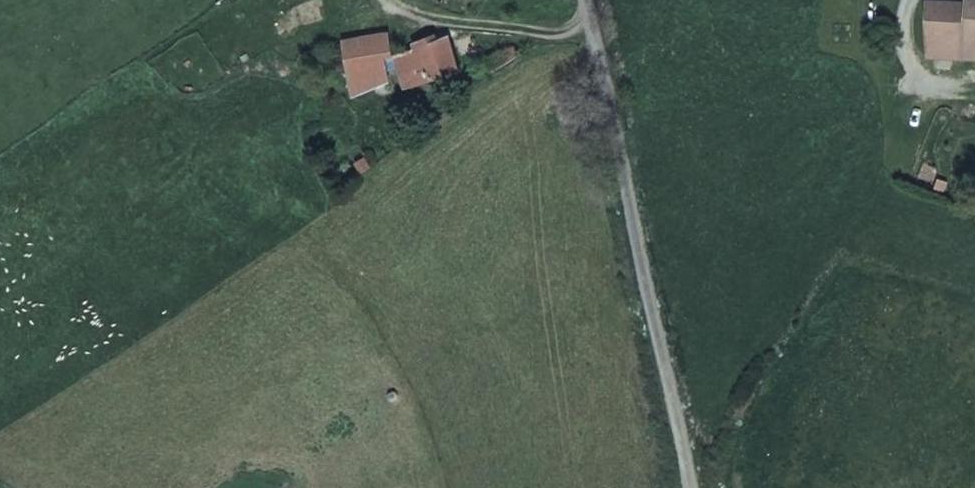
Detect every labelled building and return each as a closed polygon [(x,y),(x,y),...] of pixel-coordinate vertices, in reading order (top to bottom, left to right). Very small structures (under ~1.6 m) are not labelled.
[(935,45),(974,48),(974,0),(931,0),(935,45)] [(346,15),(352,74),(373,65),(387,60),(387,52),(386,35),(385,12),(346,15)] [(422,34),(413,33),(403,34),(397,35),(397,52),(397,71),(434,68),(455,59),(450,31),(424,32),(422,34)] [(397,52),(397,35),(386,35),(387,52),(397,52)]
